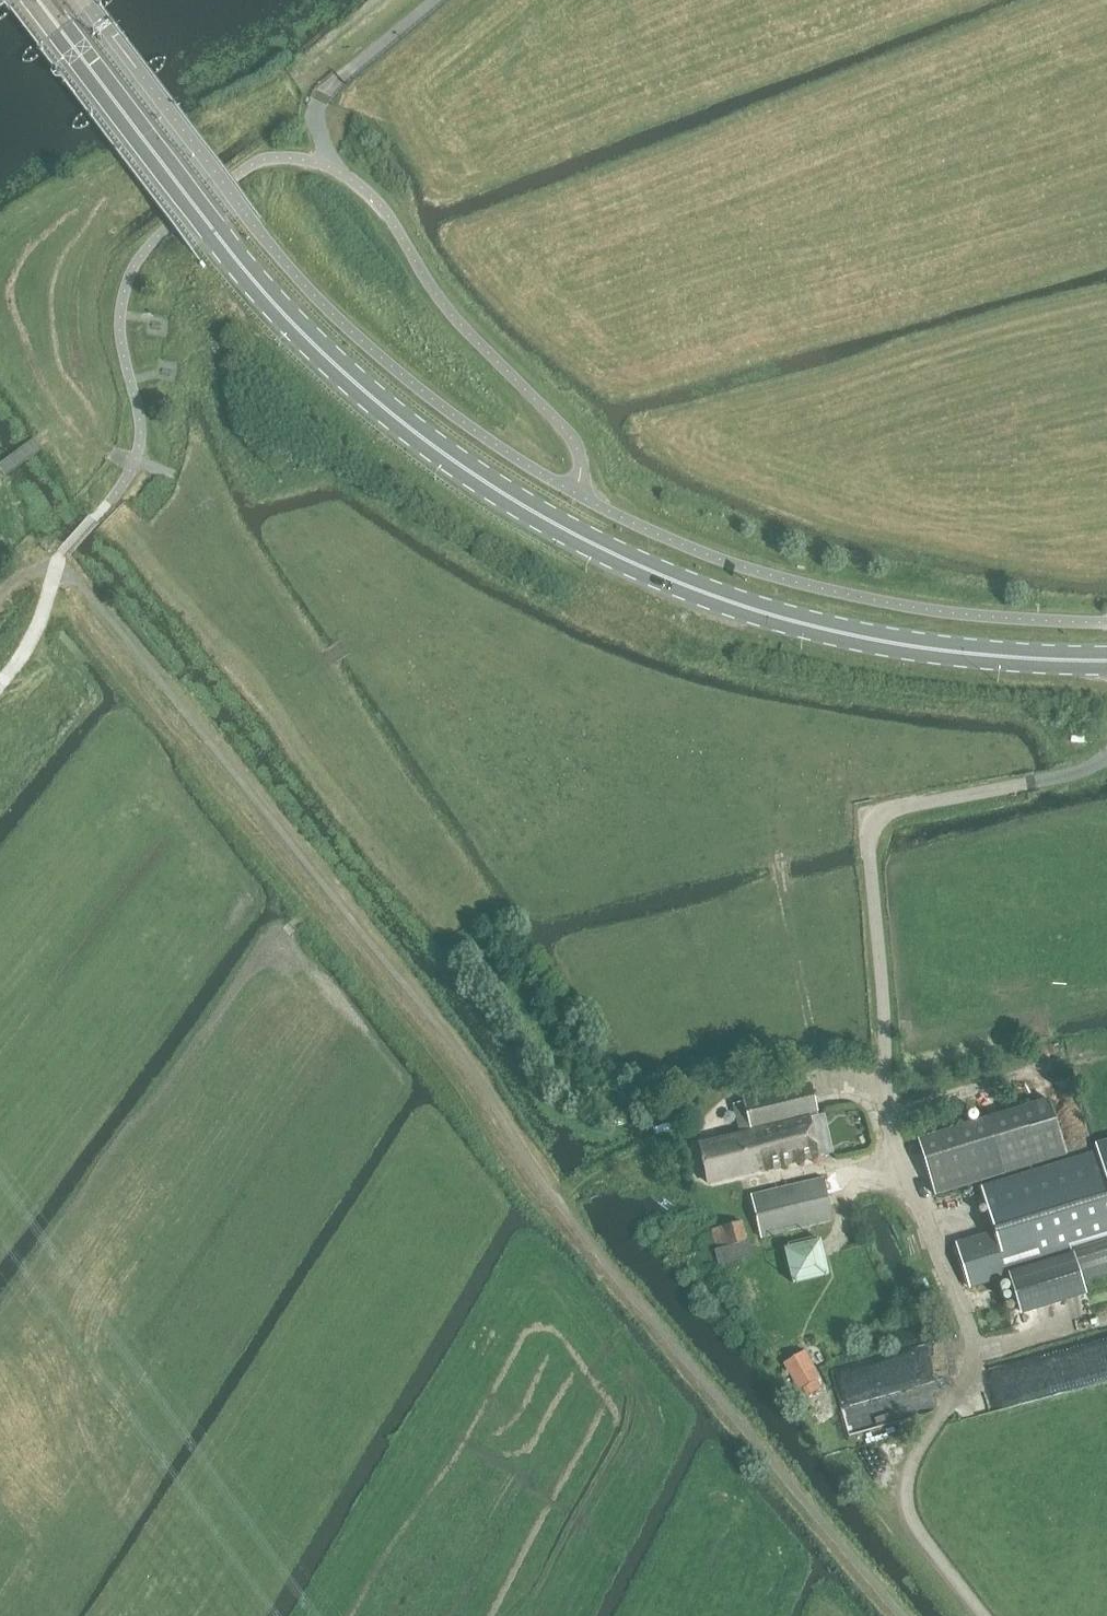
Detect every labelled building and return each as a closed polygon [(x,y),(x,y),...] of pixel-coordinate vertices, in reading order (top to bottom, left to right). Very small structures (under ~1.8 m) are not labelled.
[(811,1118),(819,1116),(810,1083),(745,1100),(745,1101),(734,1103),(741,1133),(700,1142),(709,1184),(818,1157),(811,1118)] [(987,1119),(926,1138),(942,1190),(1003,1171),(1003,1174),(1067,1154),(1050,1099),(987,1119)] [(957,1243),(971,1288),(1010,1276),(1022,1315),(1087,1295),(1082,1279),(1106,1271),(1106,1147),(1097,1150),(982,1186),(996,1231),(957,1243)] [(762,1238),(834,1221),(824,1178),(751,1196),(762,1238)] [(742,1222),(711,1230),(716,1249),(747,1241),(742,1222)] [(822,1239),(785,1247),(793,1283),(830,1275),(822,1239)] [(747,1241),(716,1249),(719,1265),(753,1256),(750,1241),(747,1241)] [(786,1364),(801,1389),(820,1378),(805,1353),(786,1364)]
